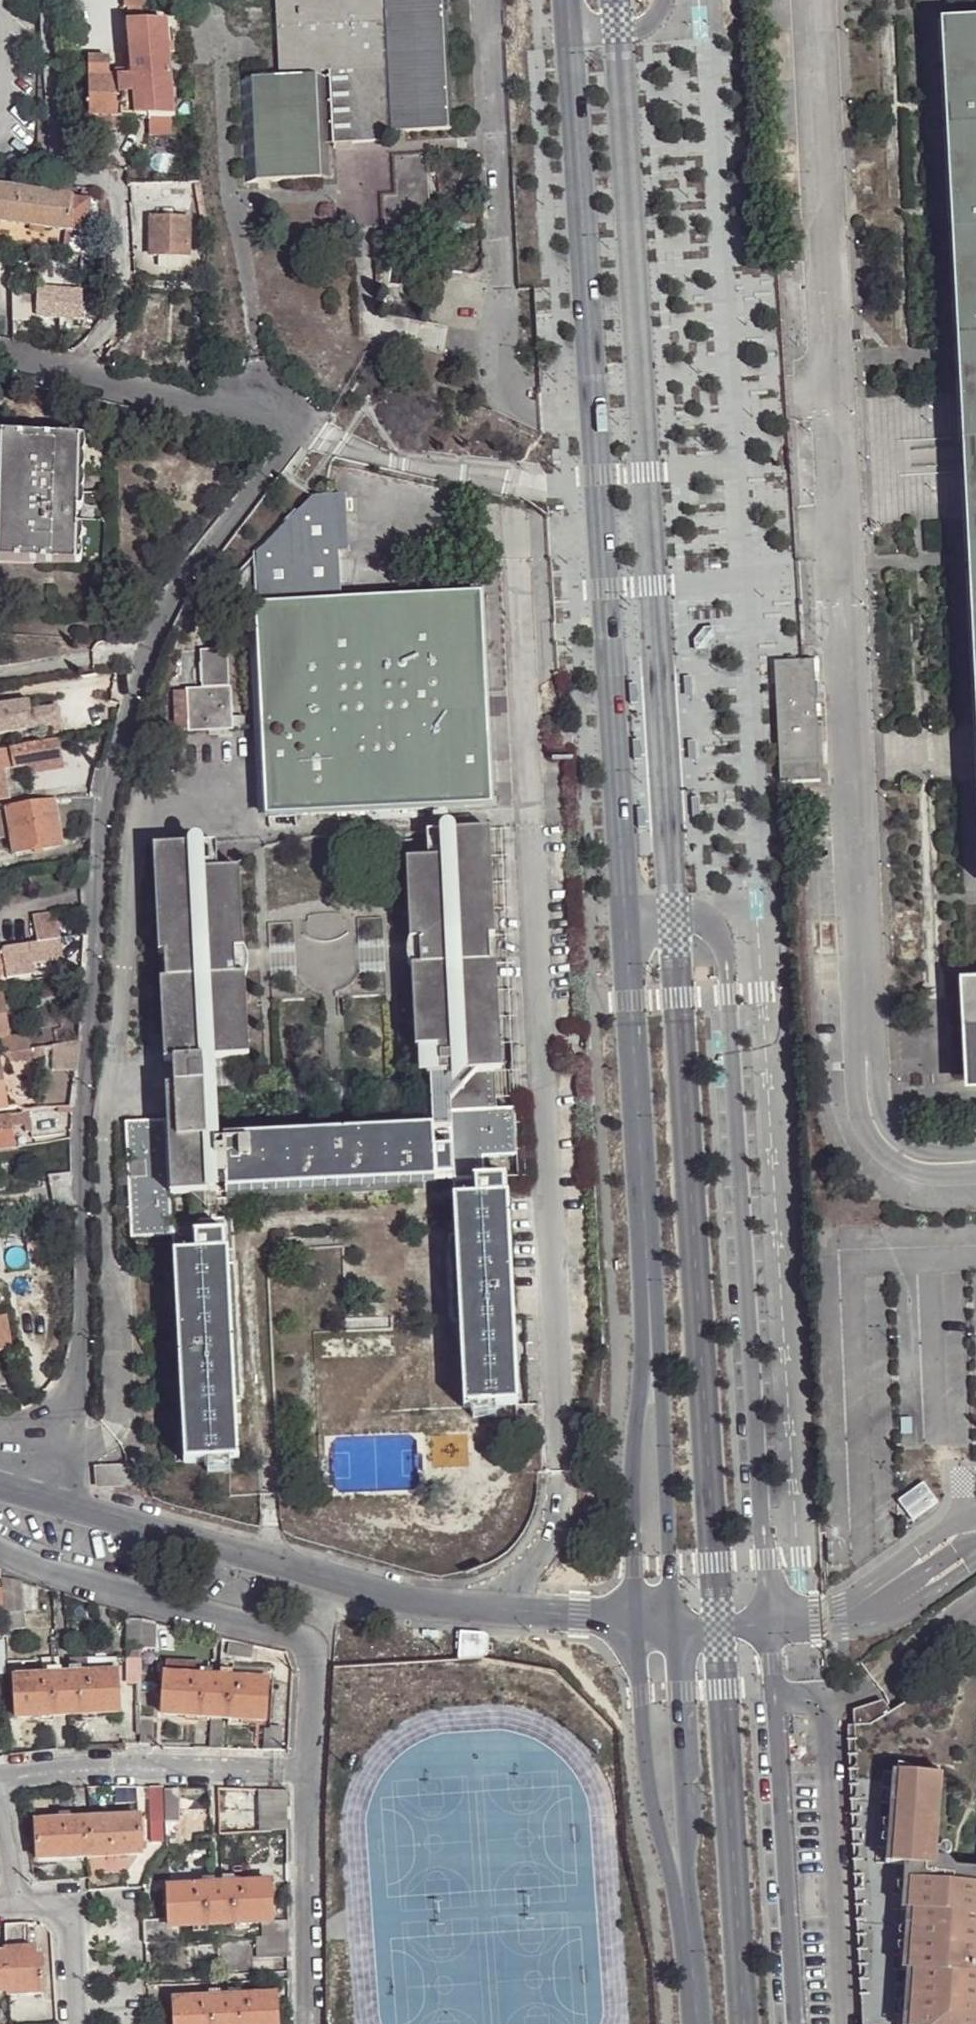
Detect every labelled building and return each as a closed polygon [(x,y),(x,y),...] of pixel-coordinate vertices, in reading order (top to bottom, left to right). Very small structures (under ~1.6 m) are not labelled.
[(149,0),(121,0),(122,12),(125,11),(146,10),(150,10),(149,0)] [(378,70),(377,24),(376,0),(275,0),(278,78),(322,73),(328,73),(349,72),(378,70)] [(377,24),(448,22),(446,0),(376,0),(377,24)] [(147,24),(146,10),(125,11),(126,24),(147,24)] [(448,22),(377,24),(378,70),(449,70),(448,22)] [(963,24),(966,107),(975,332),(975,23),(963,24)] [(147,24),(126,24),(131,79),(169,78),(165,24),(147,24)] [(963,24),(940,25),(959,456),(965,560),(975,751),(975,768),(975,333),(963,24)] [(87,61),(90,121),(122,121),(118,79),(110,79),(109,60),(87,61)] [(349,72),(352,145),(383,143),(384,136),(451,134),(449,70),(349,72)] [(338,73),(328,73),(333,146),(352,145),(348,72),(338,73)] [(325,181),(322,73),(278,78),(241,79),(245,185),(325,181)] [(173,137),(169,78),(131,79),(118,79),(122,121),(146,121),(146,138),(173,137)] [(122,121),(90,121),(90,132),(123,132),(122,121)] [(382,230),(431,228),(427,153),(393,155),(394,193),(381,194),(382,230)] [(70,200),(0,191),(0,252),(13,254),(15,228),(87,237),(88,217),(90,202),(70,200)] [(150,220),(150,258),(187,258),(187,221),(150,220)] [(11,289),(13,341),(37,345),(35,289),(11,289)] [(225,366),(244,370),(246,362),(228,358),(225,366)] [(3,439),(1,565),(76,567),(79,439),(3,439)] [(489,454),(490,441),(477,441),(475,453),(489,454)] [(479,594),(340,601),(339,567),(339,554),(347,554),(343,499),(325,500),(312,501),(220,593),(259,631),(268,815),(490,804),(484,703),(479,594)] [(705,629),(694,641),(694,654),(704,654),(719,640),(717,628),(705,629)] [(784,663),(775,663),(780,782),(819,779),(813,643),(800,644),(801,662),(784,663)] [(169,694),(171,734),(244,730),(243,719),(231,720),(227,651),(202,653),(204,692),(169,694)] [(0,710),(0,740),(62,729),(56,700),(0,710)] [(64,771),(59,740),(25,747),(28,769),(30,777),(64,771)] [(25,747),(1,751),(9,800),(19,798),(14,771),(28,769),(25,747)] [(9,800),(1,751),(0,751),(0,801),(9,800)] [(68,798),(59,800),(61,829),(76,829),(75,818),(84,818),(86,799),(68,798)] [(59,800),(0,810),(0,838),(15,836),(15,840),(18,855),(63,847),(61,829),(59,800)] [(429,1096),(432,1129),(449,1128),(448,1113),(497,1110),(495,1065),(493,1019),(498,1019),(495,963),(490,964),(489,937),(495,937),(489,829),(427,832),(427,859),(407,860),(411,941),(418,941),(419,966),(412,967),(416,1048),(426,1048),(428,1079),(429,1096)] [(165,1087),(167,1122),(171,1195),(194,1194),(214,1193),(212,1146),(212,1139),(220,1139),(218,1107),(217,1091),(215,1058),(250,1057),(245,975),(236,977),(235,950),(243,949),(239,869),(206,872),(204,844),(155,847),(160,954),(164,953),(166,980),(160,981),(165,1060),(174,1060),(175,1087),(165,1087)] [(54,915),(33,919),(37,946),(40,960),(61,957),(54,915)] [(37,946),(0,952),(0,960),(8,958),(9,966),(40,960),(37,946)] [(962,1067),(975,1067),(975,980),(959,980),(962,1067)] [(9,1038),(3,999),(0,999),(0,1039),(9,1038)] [(6,1056),(47,1049),(46,1041),(30,1043),(29,1039),(4,1044),(6,1056)] [(51,1076),(78,1080),(79,1045),(51,1051),(51,1076)] [(133,1048),(133,1058),(148,1058),(148,1049),(133,1048)] [(0,1065),(0,1116),(10,1114),(2,1065),(0,1065)] [(962,1067),(964,1091),(975,1090),(975,1067),(962,1067)] [(428,1079),(217,1091),(218,1107),(429,1096),(428,1079)] [(173,1234),(186,1462),(237,1459),(234,1395),(243,1395),(233,1219),(219,1220),(217,1170),(226,1170),(226,1193),(434,1183),(434,1179),(452,1178),(455,1220),(443,1221),(448,1308),(459,1308),(464,1408),(518,1405),(506,1180),(484,1181),(482,1157),(516,1156),(515,1110),(497,1110),(448,1113),(449,1128),(432,1129),(220,1139),(220,1145),(212,1146),(214,1193),(194,1194),(196,1221),(173,1223),(171,1195),(167,1122),(127,1123),(131,1237),(173,1234)] [(0,1126),(0,1156),(16,1153),(12,1135),(26,1133),(27,1141),(34,1140),(31,1121),(0,1126)] [(8,1324),(8,1323),(0,1325),(0,1351),(10,1350),(8,1324)] [(127,1465),(96,1466),(96,1488),(128,1488),(127,1465)] [(899,1502),(908,1520),(934,1506),(925,1489),(899,1502)] [(22,1584),(7,1580),(9,1612),(24,1611),(22,1584)] [(156,1648),(156,1645),(156,1623),(127,1619),(126,1648),(156,1648)] [(458,1638),(457,1660),(484,1658),(485,1639),(458,1638)] [(254,1646),(230,1643),(228,1656),(252,1659),(254,1646)] [(69,1673),(117,1670),(117,1659),(68,1662),(69,1673)] [(164,1660),(164,1673),(201,1675),(201,1662),(164,1660)] [(218,1676),(267,1678),(267,1671),(219,1668),(218,1676)] [(118,1710),(117,1670),(69,1673),(14,1675),(16,1716),(118,1710)] [(264,1718),(267,1678),(218,1676),(201,1675),(164,1673),(162,1713),(264,1718)] [(224,1722),(211,1721),(209,1747),(223,1748),(224,1722)] [(205,1726),(196,1725),(195,1743),(204,1743),(205,1726)] [(263,1726),(262,1746),(275,1745),(277,1728),(263,1726)] [(895,1865),(902,1773),(896,1772),(889,1866),(895,1865)] [(940,1775),(902,1773),(895,1865),(907,1866),(915,1866),(912,1909),(917,1910),(913,1967),(920,1968),(916,2023),(975,2023),(975,1871),(958,1870),(940,1852),(945,1783),(939,1782),(940,1775)] [(179,1821),(178,1789),(164,1790),(164,1786),(150,1787),(150,1821),(179,1821)] [(88,1789),(73,1789),(75,1813),(90,1812),(88,1789)] [(286,1801),(261,1801),(261,1820),(261,1830),(267,1831),(267,1821),(288,1821),(286,1801)] [(36,1859),(114,1854),(141,1852),(139,1816),(122,1816),(33,1820),(36,1859)] [(904,1909),(912,1909),(915,1866),(907,1866),(904,1909)] [(269,1881),(166,1886),(168,1918),(145,1919),(146,1940),(170,1940),(169,1925),(261,1921),(262,1954),(289,1952),(288,1920),(271,1921),(269,1881)] [(907,1968),(913,1967),(917,1910),(912,1909),(907,1968)] [(40,1959),(34,1959),(34,1949),(20,1950),(20,1927),(0,1927),(0,1951),(4,1950),(4,1954),(0,1954),(0,1992),(6,1992),(6,1995),(42,1993),(40,1959)] [(920,1968),(913,1967),(909,2023),(916,2023),(920,1968)] [(173,2000),(174,2023),(276,2023),(275,1995),(173,2000)]
